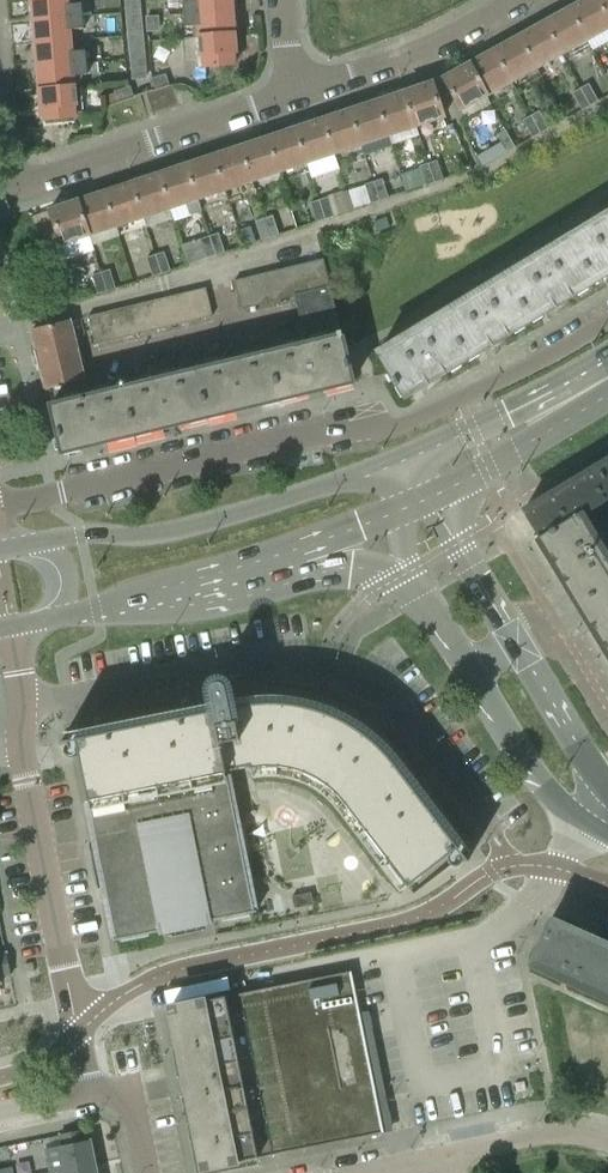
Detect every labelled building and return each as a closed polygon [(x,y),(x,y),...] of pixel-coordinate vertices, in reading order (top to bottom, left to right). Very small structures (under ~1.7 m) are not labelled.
[(33,21),(83,16),(82,4),(74,4),(73,0),(31,0),(33,21)] [(127,8),(140,7),(140,0),(126,0),(127,8)] [(232,0),(196,0),(196,1),(183,2),(184,15),(233,11),(232,0)] [(569,8),(587,40),(607,28),(607,19),(597,0),(583,0),(569,8)] [(607,19),(607,0),(597,0),(607,19)] [(140,7),(127,8),(128,18),(141,17),(140,7)] [(562,54),(587,40),(569,8),(544,22),(562,54)] [(199,38),(199,36),(235,33),(233,11),(184,15),(185,27),(193,27),(194,38),(199,38)] [(147,16),(148,31),(148,32),(160,31),(160,30),(173,29),(172,16),(159,17),(159,15),(147,16)] [(33,21),(35,44),(76,40),(76,30),(84,29),(83,16),(33,21)] [(128,18),(128,28),(142,27),(141,17),(128,18)] [(544,22),(519,36),(536,68),(562,54),(544,22)] [(142,27),(128,28),(129,38),(143,37),(142,27)] [(236,53),(235,33),(199,36),(199,38),(201,56),(203,56),(204,67),(235,64),(234,53),(236,53)] [(512,81),(536,68),(519,36),(494,50),(512,81)] [(144,47),(143,37),(129,38),(130,49),(144,47)] [(77,51),(76,40),(35,44),(37,67),(87,63),(86,51),(77,51)] [(131,59),(144,57),(144,47),(130,49),(131,59)] [(494,50),(468,64),(486,96),(512,81),(494,50)] [(145,68),(144,57),(131,59),(132,69),(145,68)] [(126,75),(125,61),(110,62),(111,76),(126,75)] [(37,67),(39,90),(80,86),(79,76),(88,75),(87,63),(37,67)] [(461,110),(486,96),(468,64),(443,78),(461,110)] [(145,68),(132,69),(133,79),(146,78),(145,68)] [(165,75),(151,80),(154,88),(168,84),(165,75)] [(432,83),(405,92),(416,126),(443,117),(432,83)] [(589,84),(580,88),(590,106),(598,101),(589,84)] [(83,114),(80,86),(39,90),(41,115),(43,114),(44,120),(75,117),(75,115),(83,114)] [(132,96),(130,87),(115,92),(118,100),(132,96)] [(572,93),(582,110),(590,106),(580,88),(572,93)] [(405,92),(377,102),(388,136),(416,126),(405,92)] [(377,102),(349,111),(361,145),(388,136),(377,102)] [(349,111),(322,120),(333,154),(361,145),(349,111)] [(539,111),(531,116),(541,133),(549,129),(539,111)] [(522,120),(532,138),(541,133),(531,116),(522,120)] [(322,120),(295,129),(306,163),(333,154),(322,120)] [(295,129),(268,138),(279,172),(306,163),(295,129)] [(497,135),(507,152),(515,147),(506,130),(497,135)] [(268,138),(240,147),(252,181),(267,176),(271,186),(282,182),(279,172),(268,138)] [(240,147),(213,156),(224,190),(252,181),(240,147)] [(493,160),(487,151),(475,157),(481,167),(493,160)] [(213,156),(186,165),(197,199),(224,190),(213,156)] [(434,182),(443,180),(437,161),(428,164),(434,182)] [(401,174),(402,175),(406,191),(425,185),(434,182),(428,164),(419,167),(420,169),(401,174)] [(186,165),(159,174),(170,208),(185,203),(190,216),(202,212),(197,199),(186,165)] [(159,174),(131,183),(143,217),(170,208),(159,174)] [(383,179),(374,182),(380,201),(389,198),(388,197),(406,191),(402,175),(383,181),(383,179)] [(380,201),(374,182),(348,190),(354,209),(380,201)] [(131,183),(104,192),(115,226),(143,217),(131,183)] [(334,216),(354,209),(348,190),(334,195),(333,193),(327,195),(328,197),(319,200),(325,219),(334,217),(334,216)] [(104,192),(77,201),(88,236),(115,226),(104,192)] [(325,219),(319,200),(310,203),(316,222),(325,219)] [(61,245),(88,236),(77,201),(49,211),(61,245)] [(607,232),(607,214),(600,219),(607,232)] [(264,218),(270,237),(279,235),(273,215),(264,218)] [(261,241),(263,240),(270,237),(264,218),(255,221),(261,241)] [(568,238),(595,282),(607,274),(607,232),(600,219),(568,238)] [(249,228),(239,231),(244,246),(255,242),(249,228)] [(219,233),(209,236),(216,255),(225,252),(219,233)] [(209,236),(200,239),(207,258),(216,255),(209,236)] [(536,257),(563,301),(595,282),(568,238),(536,257)] [(164,252),(155,255),(162,274),(171,271),(164,252)] [(162,274),(155,255),(146,258),(153,277),(162,274)] [(536,257),(505,277),(531,321),(563,301),(536,257)] [(323,260),(308,263),(315,291),(330,287),(323,260)] [(300,295),(315,291),(308,263),(293,267),(300,295)] [(295,296),(300,295),(293,267),(278,270),(285,298),(295,296)] [(110,269),(100,272),(107,292),(116,289),(110,269)] [(264,274),(270,302),(285,298),(278,270),(264,274)] [(107,292),(100,272),(91,275),(97,295),(107,292)] [(249,278),(256,305),(270,302),(264,274),(249,278)] [(473,296),(500,340),(531,321),(505,277),(473,296)] [(256,305),(249,278),(234,281),(241,309),(256,305)] [(322,326),(325,339),(341,336),(330,287),(295,296),(303,330),(322,326)] [(199,304),(209,302),(206,288),(196,290),(199,304)] [(199,304),(196,290),(186,292),(190,307),(199,304)] [(190,307),(186,292),(176,295),(180,309),(190,307)] [(180,309),(176,295),(166,297),(170,311),(180,309)] [(473,296),(441,315),(468,359),(500,340),(473,296)] [(170,311),(166,297),(157,300),(160,314),(170,311)] [(147,302),(150,316),(160,314),(157,300),(147,302)] [(150,316),(147,302),(137,304),(140,319),(150,316)] [(209,302),(199,304),(203,318),(213,316),(209,302)] [(140,319),(137,304),(127,307),(131,321),(140,319)] [(193,321),(203,318),(199,304),(190,307),(193,321)] [(121,323),(131,321),(127,307),(117,309),(121,323)] [(180,309),(183,323),(193,321),(190,307),(180,309)] [(111,326),(121,323),(117,309),(108,312),(111,326)] [(173,326),(183,323),(180,309),(170,311),(173,326)] [(173,326),(170,311),(160,314),(164,328),(173,326)] [(111,326),(108,312),(98,314),(101,328),(111,326)] [(98,314),(88,316),(91,331),(101,328),(98,314)] [(160,314),(150,316),(154,330),(164,328),(160,314)] [(410,334),(436,378),(468,359),(441,315),(410,334)] [(144,333),(154,330),(150,316),(140,319),(144,333)] [(144,333),(140,319),(131,321),(134,335),(144,333)] [(47,390),(51,406),(88,397),(69,321),(32,330),(46,390),(47,390)] [(121,323),(124,338),(134,335),(131,321),(121,323)] [(114,340),(124,338),(121,323),(111,326),(114,340)] [(111,326),(101,328),(105,342),(114,340),(111,326)] [(101,328),(91,331),(95,345),(105,342),(101,328)] [(436,378),(410,334),(377,354),(393,381),(392,382),(403,399),(436,378)] [(325,339),(268,353),(280,401),(353,384),(341,336),(325,339)] [(207,419),(280,401),(268,353),(196,371),(207,419)] [(196,371),(123,388),(134,436),(207,419),(196,371)] [(123,388),(88,397),(51,406),(50,406),(61,454),(134,436),(123,388)] [(523,512),(539,538),(536,540),(561,580),(576,605),(607,585),(607,560),(604,553),(607,551),(607,533),(593,507),(607,498),(607,460),(523,512)] [(576,605),(591,630),(607,658),(607,585),(576,605)] [(211,693),(213,705),(65,735),(66,742),(60,744),(60,746),(76,743),(116,939),(114,939),(114,941),(256,912),(256,910),(254,911),(235,815),(226,772),(250,767),(250,770),(251,770),(253,779),(261,777),(268,777),(276,777),(284,778),(292,779),(299,782),(303,783),(310,787),(314,789),(317,791),(319,792),(325,797),(331,803),(336,808),(399,891),(400,892),(407,887),(408,888),(456,850),(466,863),(468,862),(464,857),(470,852),(400,760),(395,754),(390,749),(386,744),(380,739),(375,734),(369,730),(363,725),(357,721),(350,717),(343,714),(336,710),(329,707),(322,705),(315,703),(307,701),(300,699),(292,698),(285,697),(276,697),(266,697),(260,697),(250,698),(245,699),(239,699),(228,702),(226,690),(225,688),(224,686),(222,685),(220,684),(219,684),(217,684),(216,684),(214,685),(212,687),(212,688),(211,689),(211,691),(211,693)] [(295,908),(314,904),(311,892),(293,896),(295,908)] [(530,966),(565,982),(585,935),(550,919),(549,924),(547,924),(546,928),(546,930),(530,966)] [(599,997),(607,976),(607,945),(585,935),(565,982),(599,997)] [(11,976),(6,951),(0,952),(0,979),(11,976)] [(170,1008),(170,1010),(202,1170),(383,1133),(351,971),(170,1008)] [(607,1001),(607,976),(599,997),(607,1001)] [(47,1149),(52,1172),(95,1163),(91,1140),(85,1142),(82,1130),(59,1135),(62,1146),(47,1149)] [(52,1172),(97,1172),(95,1163),(52,1172)]
